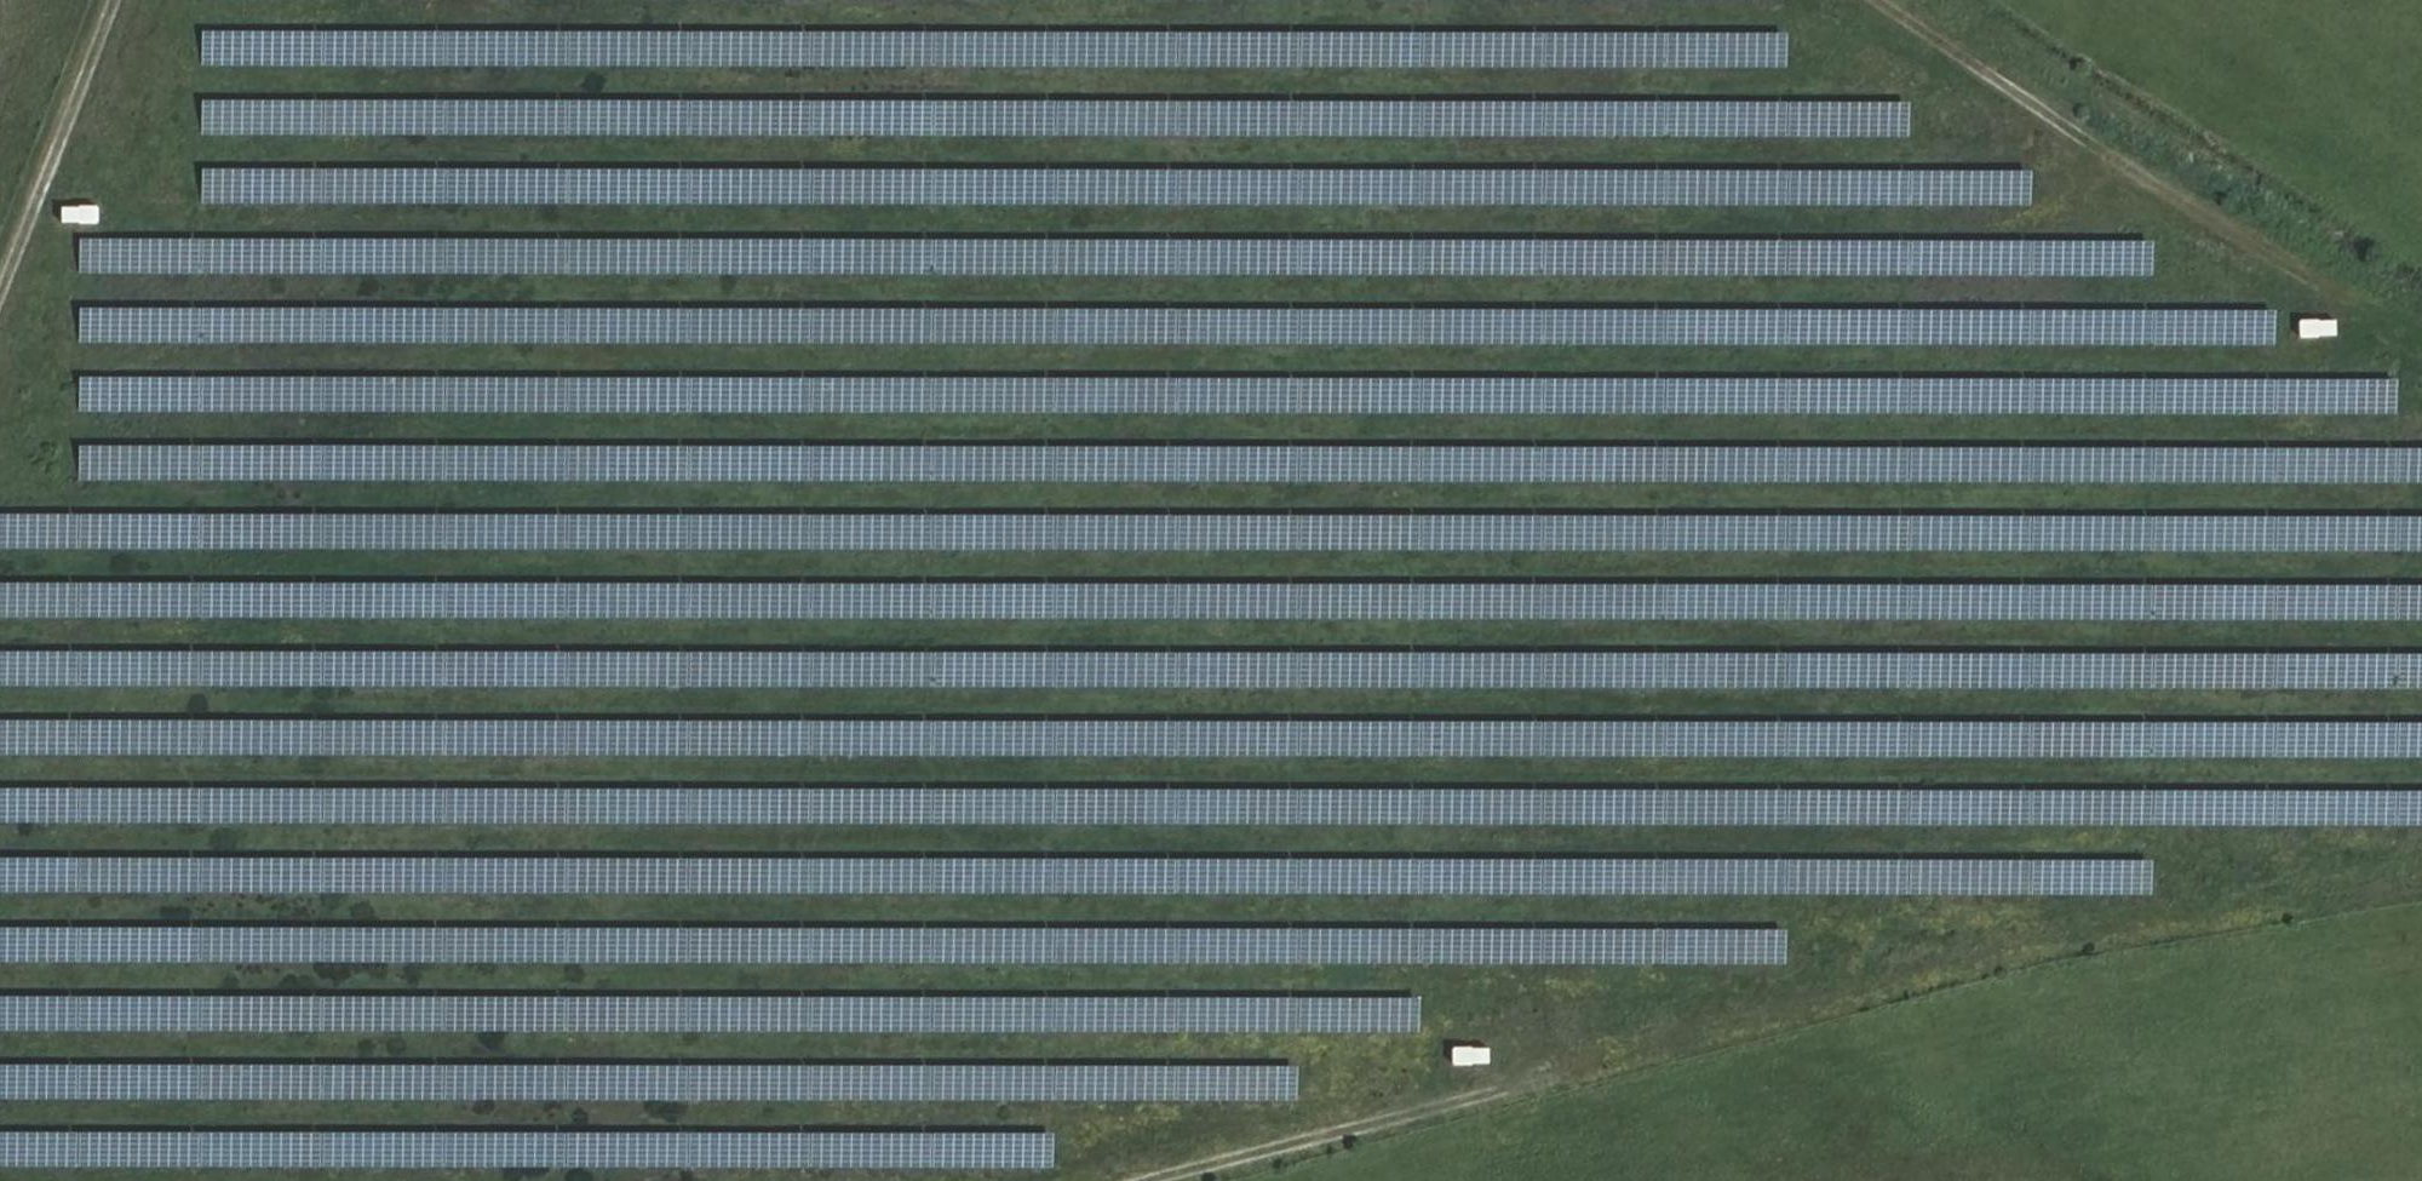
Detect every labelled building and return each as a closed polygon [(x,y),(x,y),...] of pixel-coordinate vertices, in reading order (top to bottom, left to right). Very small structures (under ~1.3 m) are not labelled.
[(62,204),(62,222),(100,222),(100,204),(62,204)]
